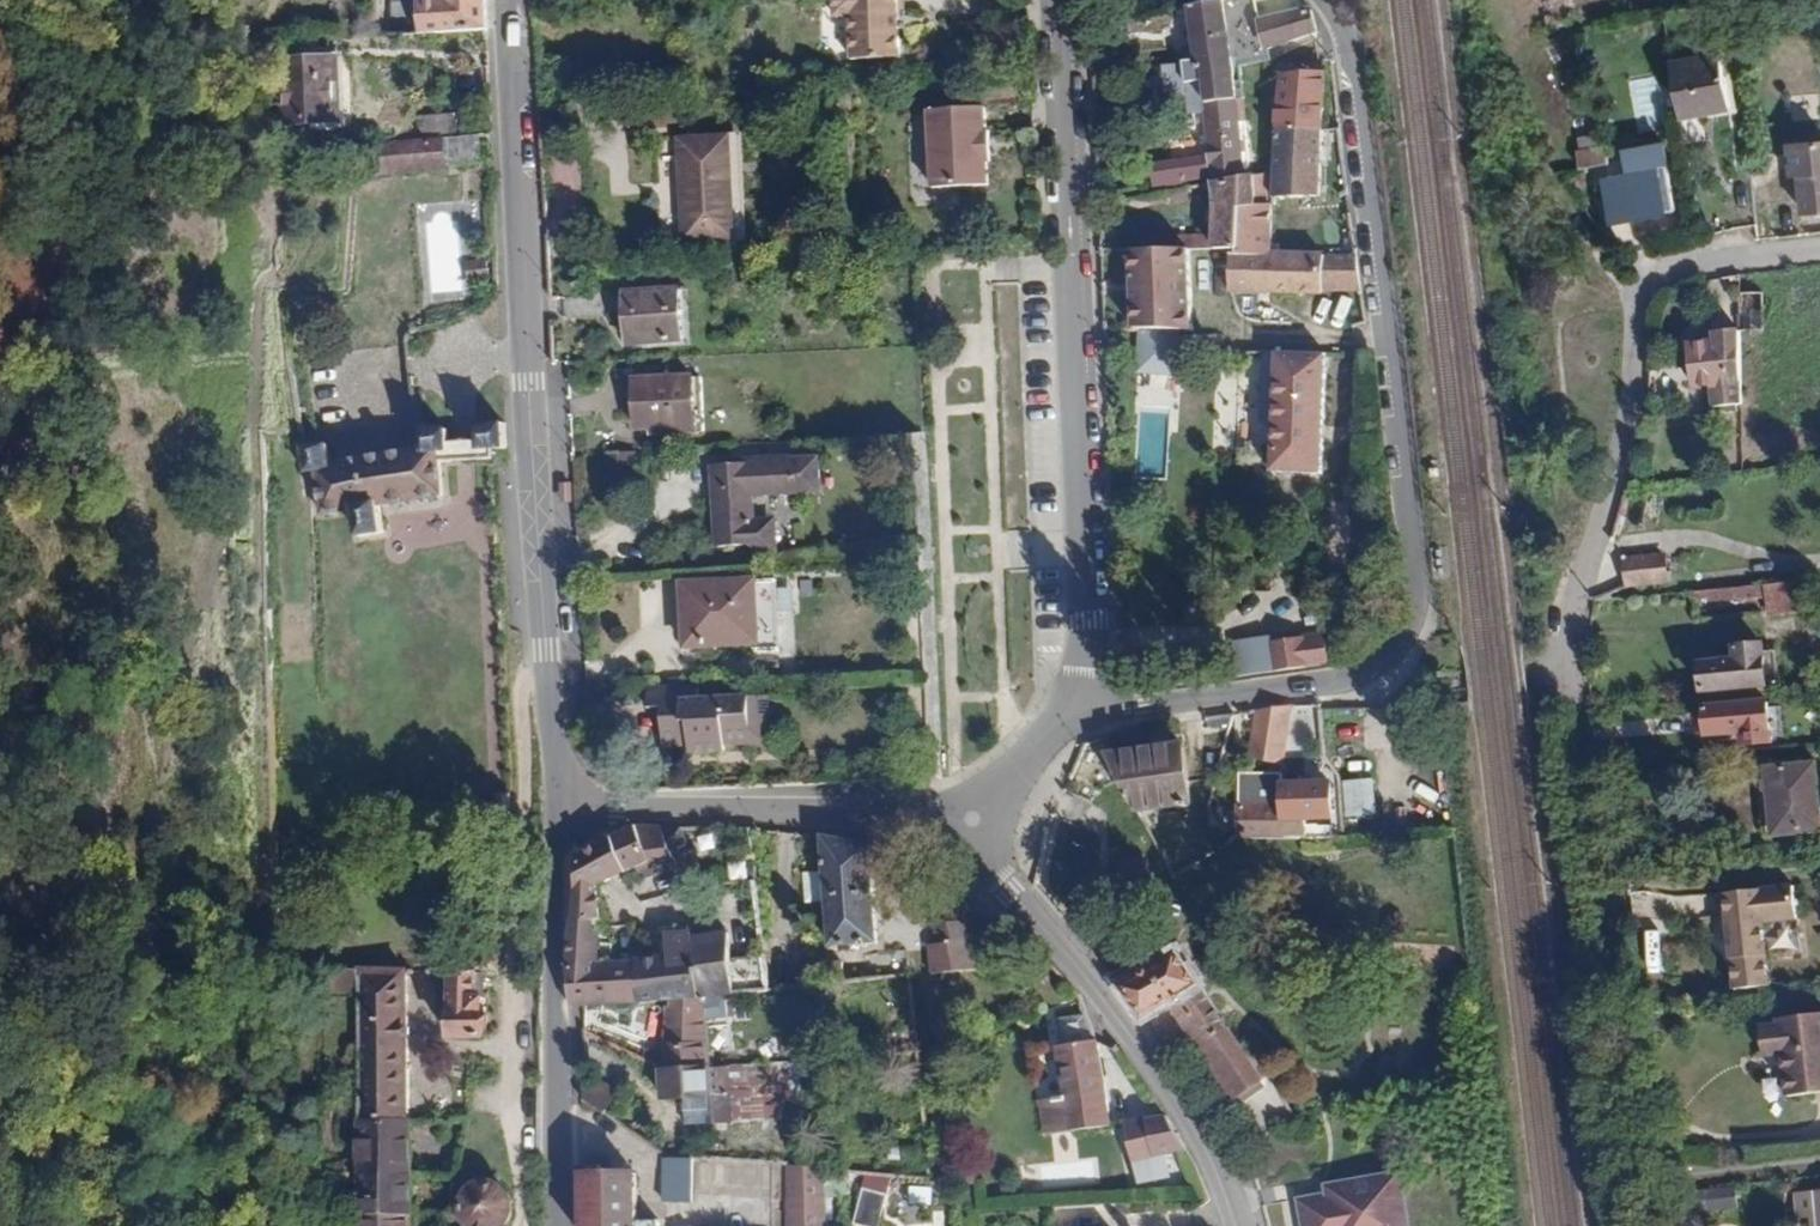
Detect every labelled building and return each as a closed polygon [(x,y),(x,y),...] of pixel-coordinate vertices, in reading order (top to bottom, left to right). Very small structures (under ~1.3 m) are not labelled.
[(383,44),(483,40),(482,0),(429,0),(429,3),(382,5),(383,44)] [(853,68),(902,66),(899,0),(835,0),(836,23),(851,22),(853,68)] [(1224,0),(1209,0),(1192,2),(1196,62),(1164,63),(1166,81),(1183,82),(1184,98),(1204,98),(1204,105),(1233,103),(1224,0)] [(1256,28),(1265,58),(1317,42),(1308,13),(1256,28)] [(339,61),(290,64),(295,130),(344,127),(339,61)] [(1719,62),(1670,68),(1677,124),(1727,117),(1719,62)] [(1277,162),(1276,200),(1315,202),(1320,78),(1281,79),(1278,137),(1270,138),(1270,162),(1277,162)] [(1789,121),(1816,123),(1818,96),(1791,94),(1789,121)] [(1176,142),(1179,179),(1239,174),(1233,103),(1204,105),(1206,140),(1176,142)] [(979,111),(924,112),(925,191),(980,190),(980,164),(982,164),(982,135),(979,135),(979,111)] [(454,114),(420,116),(421,133),(455,130),(454,114)] [(680,143),(685,244),(735,243),(730,142),(680,143)] [(1805,219),(1819,218),(1819,147),(1785,150),(1788,183),(1802,181),(1805,219)] [(382,158),(383,179),(444,175),(442,153),(382,158)] [(1583,161),(1584,174),(1617,171),(1616,159),(1583,161)] [(1230,249),(1231,291),(1317,295),(1317,253),(1265,251),(1265,206),(1253,206),(1251,182),(1209,185),(1209,250),(1230,249)] [(1607,191),(1612,233),(1669,226),(1664,184),(1607,191)] [(1100,196),(1102,213),(1171,208),(1169,191),(1100,196)] [(1131,245),(1125,324),(1185,329),(1192,250),(1131,245)] [(1735,294),(1738,341),(1762,340),(1762,292),(1735,294)] [(678,294),(626,296),(628,343),(680,341),(678,294)] [(1737,412),(1738,341),(1708,342),(1708,351),(1687,352),(1690,391),(1712,389),(1711,415),(1737,412)] [(1278,352),(1270,467),(1325,469),(1333,354),(1278,352)] [(643,425),(643,432),(688,430),(686,382),(636,384),(637,425),(643,425)] [(1169,478),(1174,386),(1138,384),(1134,476),(1169,478)] [(342,446),(297,449),(302,475),(312,474),(320,519),(355,514),(362,547),(389,542),(386,509),(445,501),(445,484),(455,480),(455,465),(512,458),(509,422),(486,428),(486,440),(454,443),(453,429),(424,428),(421,449),(343,462),(342,446)] [(634,450),(610,451),(610,486),(635,485),(634,450)] [(821,456),(728,464),(729,487),(717,488),(722,543),(756,540),(757,546),(783,544),(781,521),(774,515),(757,517),(755,490),(824,484),(821,456)] [(1620,563),(1623,591),(1667,587),(1664,559),(1620,563)] [(695,583),(698,646),(769,642),(768,627),(779,626),(777,578),(695,583)] [(1810,579),(1778,582),(1780,604),(1812,601),(1810,579)] [(1270,641),(1274,673),(1331,664),(1328,632),(1270,641)] [(1702,671),(1704,697),(1765,693),(1762,656),(1734,658),(1734,669),(1702,671)] [(702,681),(650,682),(651,703),(666,703),(666,729),(679,729),(679,741),(703,741),(703,748),(728,748),(728,741),(770,740),(770,715),(775,715),(775,694),(702,694),(702,681)] [(1294,707),(1258,711),(1251,760),(1285,760),(1294,707)] [(1769,716),(1706,719),(1707,745),(1741,743),(1741,752),(1771,751),(1769,716)] [(1115,756),(1149,806),(1194,800),(1191,747),(1115,756)] [(1769,838),(1819,835),(1819,808),(1816,808),(1813,771),(1765,773),(1769,838)] [(1331,778),(1284,779),(1284,827),(1307,826),(1307,810),(1331,810),(1331,778)] [(1238,799),(1238,827),(1284,827),(1284,779),(1272,779),(1272,799),(1238,799)] [(1344,818),(1375,817),(1373,779),(1342,780),(1344,818)] [(572,967),(573,1013),(676,1004),(709,1001),(768,996),(754,881),(714,888),(719,942),(692,945),(692,937),(662,941),(662,968),(655,968),(656,962),(595,971),(597,896),(618,881),(623,879),(627,886),(633,882),(639,891),(654,883),(648,869),(669,867),(673,869),(678,861),(665,839),(676,825),(648,822),(586,852),(577,895),(574,931),(572,967)] [(828,908),(833,954),(877,951),(870,853),(823,841),(828,878),(804,880),(806,907),(828,908)] [(1793,888),(1724,893),(1732,1000),(1772,997),(1766,929),(1796,927),(1793,888)] [(927,951),(934,978),(984,965),(972,919),(928,930),(933,949),(927,951)] [(1646,935),(1647,974),(1664,974),(1663,935),(1646,935)] [(486,950),(484,972),(456,973),(454,1036),(491,1035),(492,971),(505,971),(507,948),(486,950)] [(1178,961),(1122,999),(1146,1034),(1171,1017),(1233,1108),(1265,1087),(1178,961)] [(416,977),(362,977),(362,1225),(416,1225),(416,977)] [(709,1001),(676,1004),(676,1023),(672,1024),(669,1041),(668,1065),(711,1064),(709,1001)] [(1066,1095),(1043,1099),(1049,1134),(1116,1123),(1103,1040),(1095,1041),(1091,1015),(1063,1019),(1068,1047),(1059,1049),(1066,1095)] [(1783,1104),(1819,1100),(1819,1023),(1775,1028),(1776,1034),(1761,1035),(1764,1062),(1778,1060),(1783,1104)] [(668,1065),(669,1103),(712,1102),(711,1064),(668,1065)] [(762,1099),(721,1099),(721,1127),(762,1127),(762,1099)] [(584,1120),(604,1134),(611,1122),(583,1102),(584,1120)] [(1169,1113),(1132,1119),(1142,1181),(1175,1178),(1171,1151),(1189,1148),(1169,1113)] [(663,1163),(664,1203),(692,1203),(692,1158),(663,1163)] [(793,1225),(831,1225),(830,1175),(792,1167),(793,1225)] [(1400,1170),(1293,1187),(1299,1225),(1409,1225),(1400,1170)] [(654,1222),(631,1221),(632,1175),(582,1171),(582,1225),(654,1225),(654,1222)] [(854,1218),(873,1224),(888,1180),(869,1173),(854,1218)] [(502,1225),(506,1217),(508,1208),(505,1198),(501,1192),(493,1188),(484,1186),(475,1189),(469,1194),(464,1201),(463,1210),(465,1219),(470,1225),(500,1225),(502,1225)] [(1755,1194),(1723,1198),(1725,1217),(1757,1214),(1755,1194)] [(1800,1196),(1802,1220),(1819,1218),(1819,1194),(1800,1196)]
